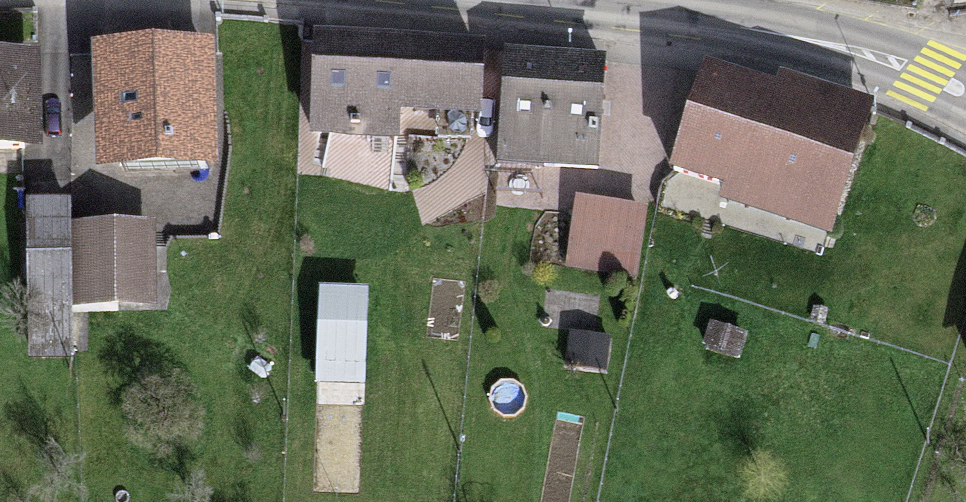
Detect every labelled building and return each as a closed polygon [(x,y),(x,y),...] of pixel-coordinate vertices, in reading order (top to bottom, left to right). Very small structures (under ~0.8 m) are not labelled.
[(489,136),(493,68),(322,58),(317,145),(395,149),(396,131),(489,136)] [(207,62),(98,66),(102,174),(211,170),(207,62)] [(601,77),(509,70),(502,170),(593,177),(601,77)] [(0,72),(0,157),(34,156),(32,72),(0,72)] [(862,131),(713,84),(678,192),(827,239),(862,131)] [(642,224),(579,215),(570,271),(633,280),(642,224)] [(71,220),(31,220),(31,362),(71,362),(71,220)] [(146,237),(80,239),(83,313),(148,311),(146,237)] [(358,310),(322,310),(323,375),(359,374),(358,310)]
